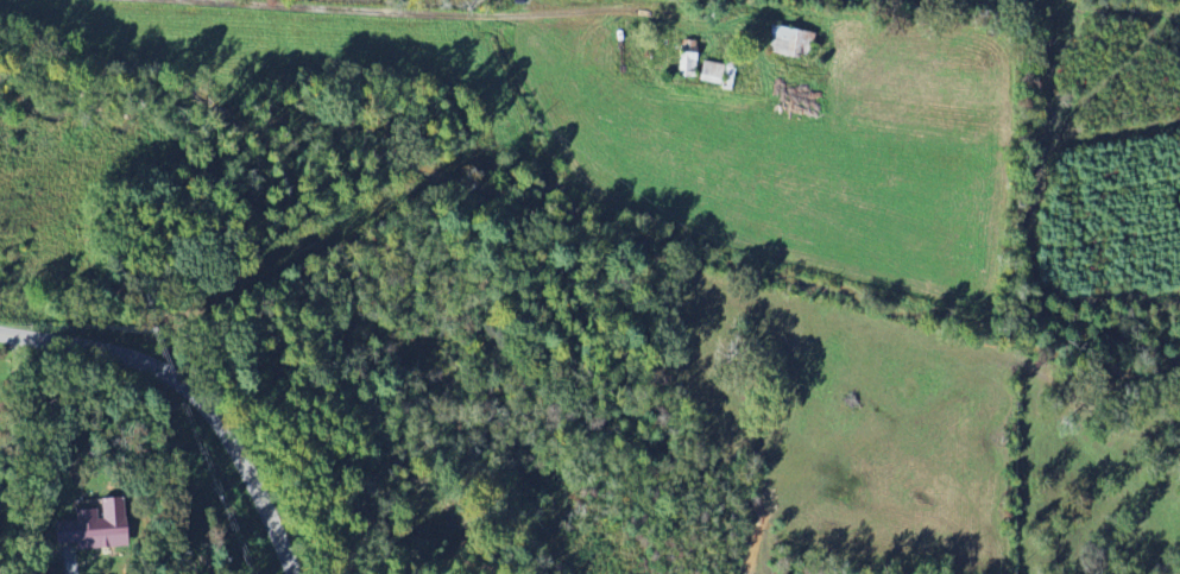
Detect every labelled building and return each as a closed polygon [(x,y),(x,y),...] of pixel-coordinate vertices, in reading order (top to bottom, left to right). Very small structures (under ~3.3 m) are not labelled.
[(765,54),(807,60),(811,32),(768,27),(765,54)] [(86,550),(136,542),(133,518),(122,519),(122,516),(96,519),(82,521),(86,550)]
